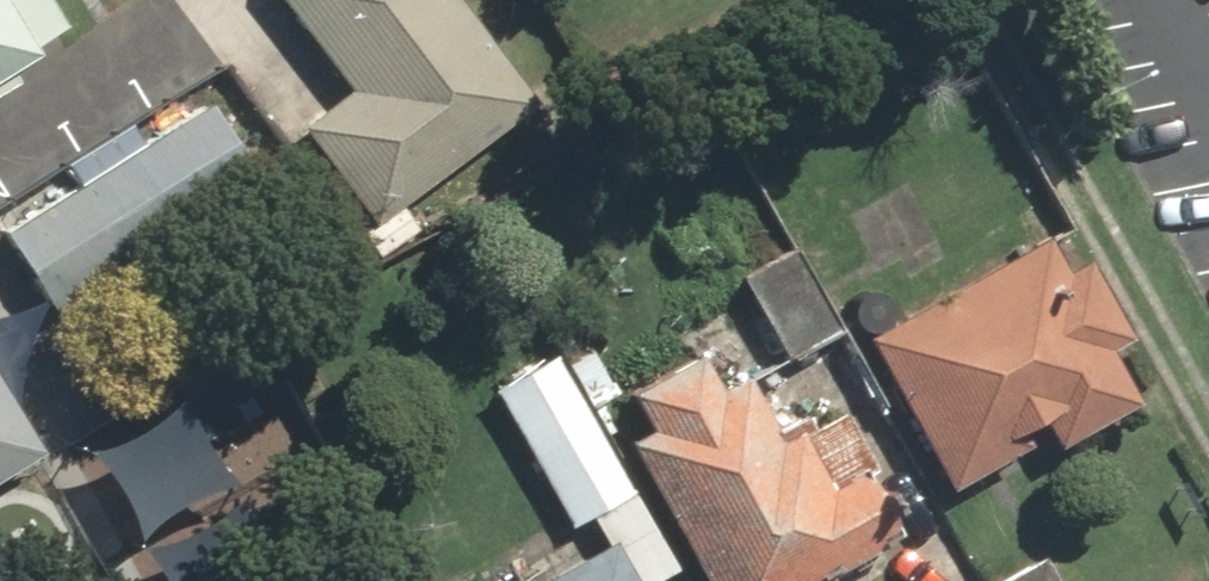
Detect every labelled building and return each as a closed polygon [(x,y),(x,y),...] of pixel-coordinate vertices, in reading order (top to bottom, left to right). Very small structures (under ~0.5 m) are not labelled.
[(288,132),(360,230),(524,110),(444,0),(270,0),(339,95),(288,132)] [(19,51),(0,21),(0,64),(19,51)] [(0,235),(0,257),(40,319),(251,186),(199,105),(134,146),(122,126),(58,166),(72,189),(0,235)] [(777,250),(722,280),(771,367),(826,337),(777,250)] [(851,351),(936,499),(989,469),(980,453),(1027,427),(1044,457),(1124,412),(1092,355),(1111,345),(1064,264),(1044,275),(1030,250),(851,351)] [(477,395),(560,535),(577,526),(610,580),(649,580),(667,570),(541,358),(477,395)] [(686,580),(815,580),(889,542),(851,472),(811,493),(783,440),(764,450),(730,387),(714,396),(693,358),(611,402),(632,442),(616,450),(686,580)] [(0,427),(0,474),(21,460),(0,427)] [(531,580),(607,580),(588,548),(531,580)] [(993,580),(1036,580),(1025,562),(993,580)]
